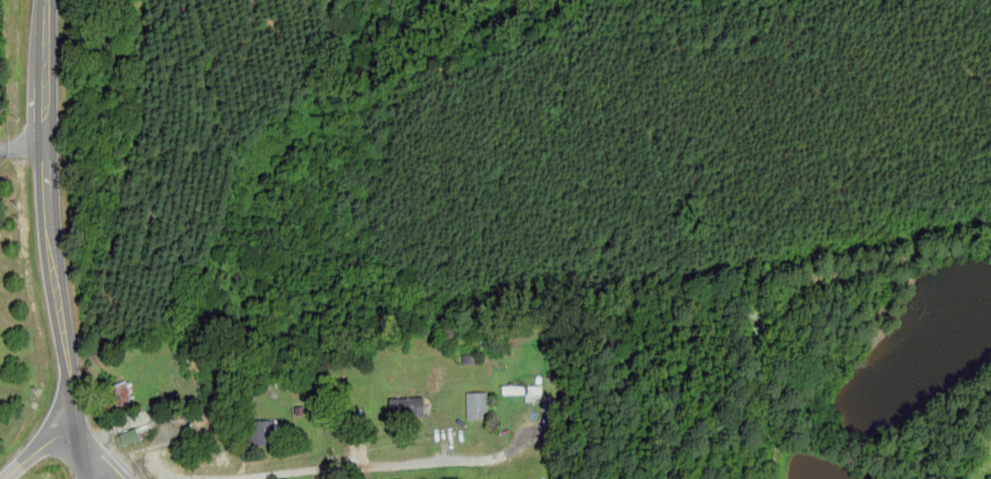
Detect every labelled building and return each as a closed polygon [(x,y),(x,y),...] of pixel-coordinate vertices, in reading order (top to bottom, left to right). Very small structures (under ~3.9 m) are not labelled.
[(120,409),(131,406),(128,394),(131,393),(127,380),(112,384),(120,409)] [(538,388),(504,386),(504,392),(537,394),(538,388)] [(465,392),(465,419),(486,419),(486,392),(465,392)] [(422,417),(422,398),(387,398),(387,417),(422,417)] [(272,444),(272,420),(249,420),(249,444),(272,444)] [(118,445),(138,439),(134,428),(115,435),(118,445)]
